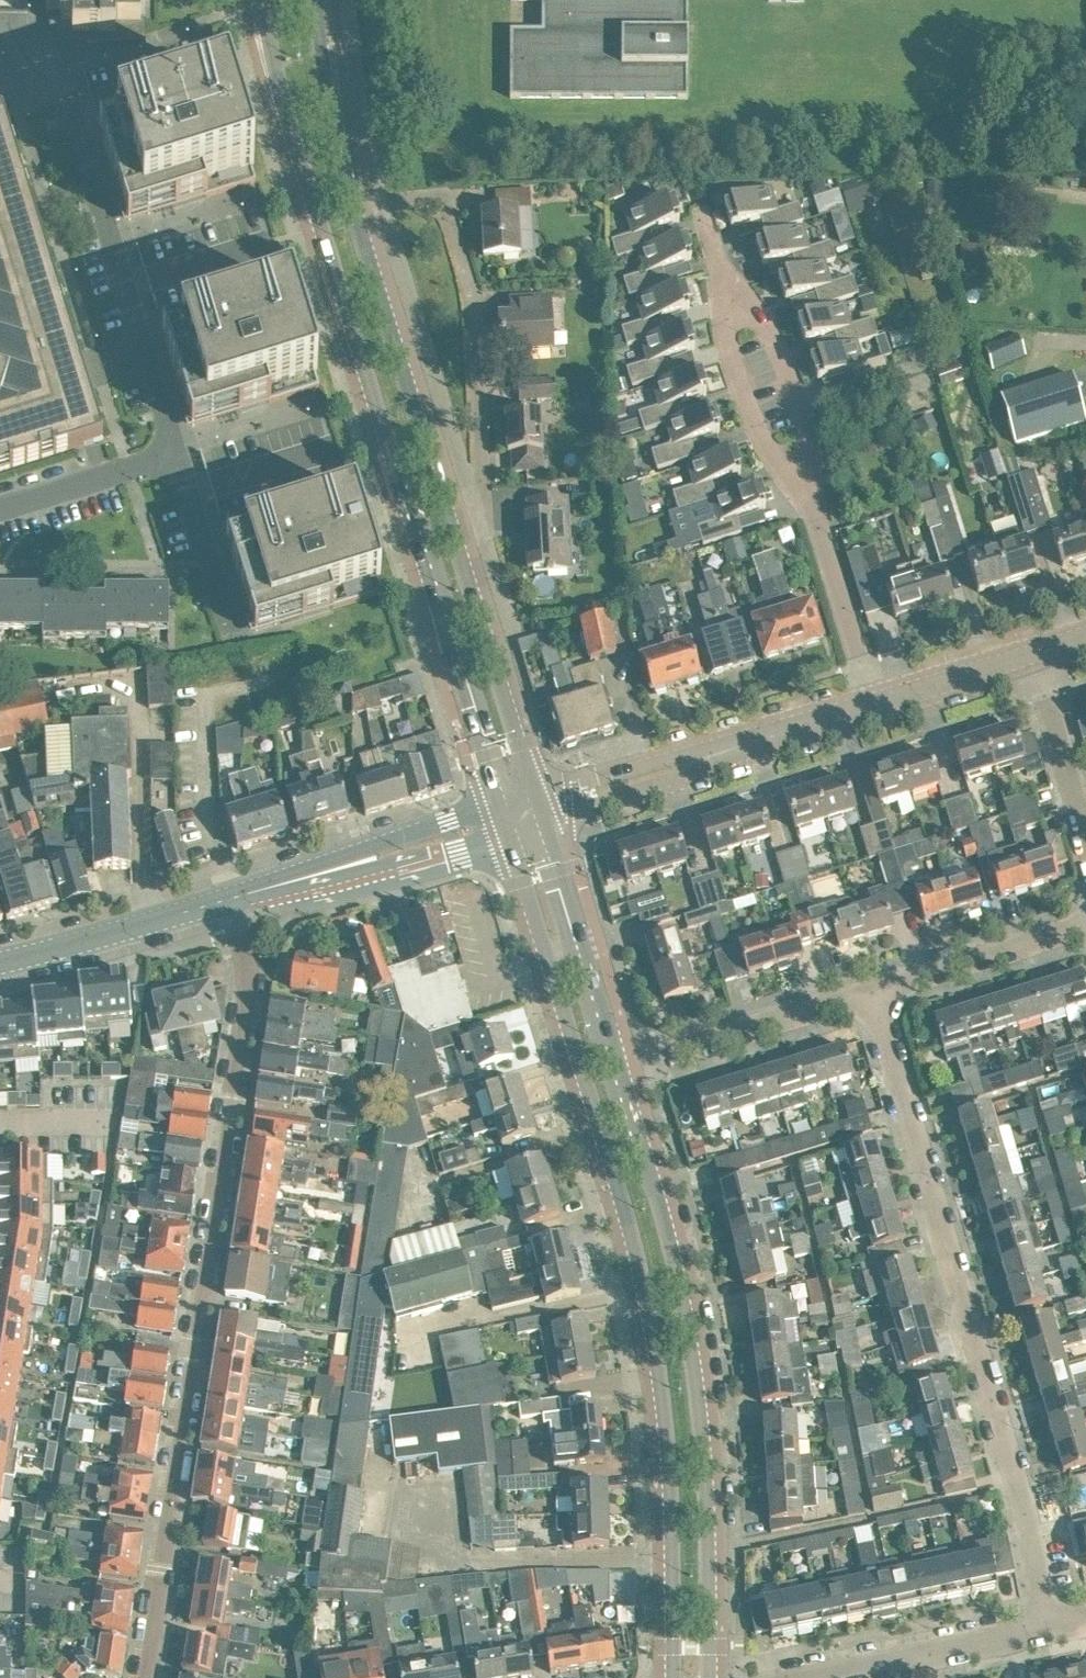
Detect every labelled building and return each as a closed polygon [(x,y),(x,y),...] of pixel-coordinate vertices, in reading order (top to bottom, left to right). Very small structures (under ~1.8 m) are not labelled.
[(46,12),(60,12),(60,21),(55,21),(55,34),(88,34),(88,42),(146,42),(146,21),(141,21),(141,4),(137,4),(137,0),(47,0),(46,12)] [(511,1),(543,1),(543,31),(510,31),(510,98),(688,99),(688,0),(657,0),(511,0),(511,1)] [(252,169),(221,69),(208,27),(158,43),(146,42),(88,42),(50,42),(47,42),(28,23),(28,15),(0,15),(0,63),(46,109),(60,105),(78,99),(89,95),(98,123),(126,211),(162,329),(165,340),(189,417),(199,449),(220,516),(229,546),(256,632),(383,593),(352,492),(317,380),(284,275),(261,199),(253,174),(252,169)] [(103,440),(86,384),(79,386),(75,375),(83,373),(59,297),(52,300),(48,287),(56,285),(46,254),(38,256),(35,244),(42,241),(33,211),(25,213),(21,201),(29,198),(19,167),(12,169),(8,157),(15,155),(3,115),(0,114),(0,471),(103,440)] [(854,181),(840,185),(849,214),(863,209),(854,181)] [(720,182),(706,186),(709,199),(723,195),(720,182)] [(804,222),(798,204),(777,211),(770,189),(751,195),(749,188),(732,193),(734,200),(724,203),(731,227),(760,218),(765,234),(804,222)] [(530,190),(518,191),(496,192),(497,210),(481,211),(483,258),(520,255),(517,209),(531,208),(530,190)] [(617,259),(638,252),(637,251),(655,245),(650,231),(679,222),(672,198),(661,201),(659,195),(643,200),(645,206),(625,213),(632,235),(611,241),(617,259)] [(792,256),(797,271),(824,262),(825,264),(836,260),(830,243),(809,249),(802,227),(756,241),(763,265),(792,256)] [(851,227),(836,231),(841,246),(855,241),(851,227)] [(684,236),(655,245),(637,251),(638,252),(644,273),(623,280),(629,297),(667,285),(662,269),(691,260),(684,236)] [(832,284),(825,264),(824,262),(797,271),(778,277),(786,300),(814,291),(820,307),(858,295),(852,277),(832,284)] [(627,346),(641,342),(640,340),(665,333),(660,318),(689,309),(682,285),(636,300),(642,322),(622,328),(627,346)] [(548,297),(533,298),(511,299),(512,316),(500,317),(502,353),(552,350),(548,297)] [(834,333),(839,348),(857,342),(857,344),(878,338),(872,320),(851,326),(844,304),(798,319),(805,342),(834,333)] [(687,326),(665,333),(640,340),(641,342),(647,362),(627,369),(632,387),(670,375),(665,358),(694,349),(687,326)] [(1026,356),(1019,334),(984,349),(992,372),(1026,356)] [(864,365),(857,344),(857,342),(839,348),(810,357),(818,381),(847,372),(852,388),(890,376),(885,358),(864,365)] [(644,431),(666,424),(666,423),(682,418),(677,403),(706,394),(699,370),(652,385),(659,407),(638,414),(644,431)] [(1080,401),(1072,376),(1001,398),(1015,444),(1085,421),(1085,402),(1080,401)] [(555,381),(517,383),(518,403),(556,400),(555,381)] [(712,409),(682,418),(666,423),(666,424),(672,445),(652,452),(657,469),(695,457),(690,441),(719,432),(712,409)] [(540,412),(527,412),(505,414),(508,453),(511,453),(513,472),(542,471),(541,451),(542,451),(540,412)] [(678,511),(712,500),(712,499),(716,498),(712,483),(741,474),(733,450),(687,465),(694,487),(673,493),(678,511)] [(1017,460),(1002,459),(1008,479),(1021,475),(1017,460)] [(1051,527),(1034,471),(1021,475),(1038,531),(1051,527)] [(1038,531),(1021,475),(1008,479),(1025,535),(1038,531)] [(758,484),(716,498),(712,499),(712,500),(718,521),(697,528),(703,545),(741,533),(736,517),(765,508),(758,484)] [(966,553),(944,484),(931,488),(936,502),(954,557),(966,553)] [(565,498),(549,499),(527,500),(528,515),(524,515),(528,571),(547,570),(547,572),(565,571),(564,545),(568,545),(565,498)] [(955,561),(954,557),(936,502),(922,506),(940,565),(955,561)] [(1080,519),(1063,524),(1065,533),(1053,537),(1062,566),(1085,559),(1085,538),(1080,519)] [(1037,574),(1031,553),(1026,539),(1021,541),(1018,529),(993,537),(996,549),(997,548),(1008,583),(1037,574)] [(677,541),(667,545),(670,555),(670,556),(695,548),(694,545),(691,537),(677,541)] [(885,582),(874,547),(860,551),(871,587),(885,582)] [(997,548),(996,549),(967,558),(978,592),(1008,583),(997,548)] [(793,609),(784,579),(775,551),(763,555),(764,560),(753,563),(756,574),(774,569),(777,581),(772,582),(793,650),(823,641),(811,603),(793,609)] [(871,587),(860,551),(847,555),(858,591),(871,587)] [(952,601),(946,580),(943,570),(929,574),(925,562),(911,567),(924,609),(952,601)] [(924,609),(911,567),(897,571),(900,583),(886,587),(896,618),(924,609)] [(793,650),(772,582),(777,581),(774,569),(756,574),(764,599),(759,600),(756,603),(752,607),(751,611),(751,615),(752,622),(764,659),(793,650)] [(703,573),(706,582),(709,595),(719,592),(712,571),(703,573)] [(13,593),(5,593),(5,599),(0,599),(0,587),(0,630),(12,630),(13,593)] [(43,629),(44,596),(44,587),(25,587),(25,599),(20,599),(20,593),(13,593),(12,630),(43,629)] [(137,630),(137,594),(129,593),(129,599),(125,599),(125,587),(105,587),(105,596),(107,631),(137,630)] [(169,587),(149,587),(149,599),(145,599),(145,594),(137,594),(137,630),(169,630),(169,587)] [(700,677),(694,656),(690,644),(680,647),(671,620),(665,602),(663,602),(658,588),(646,592),(675,685),(700,677)] [(755,661),(749,640),(744,624),(733,627),(721,591),(709,595),(732,668),(755,661)] [(675,685),(646,592),(636,595),(646,627),(643,629),(651,656),(641,659),(652,692),(675,685)] [(732,668),(709,595),(698,599),(709,635),(698,638),(709,675),(732,668)] [(62,608),(62,596),(44,596),(43,629),(43,639),(74,639),(75,602),(67,602),(67,608),(62,608)] [(107,631),(105,596),(87,596),(87,608),(83,608),(83,602),(75,602),(74,639),(107,639),(107,631)] [(605,616),(580,622),(589,662),(614,657),(605,616)] [(579,737),(588,734),(577,700),(572,702),(561,668),(563,667),(562,667),(552,632),(518,642),(522,655),(540,649),(547,672),(552,671),(562,704),(549,708),(561,747),(580,741),(579,737)] [(149,708),(173,707),(172,664),(147,669),(149,708)] [(617,729),(611,708),(598,665),(573,673),(571,667),(568,665),(562,667),(563,667),(561,668),(572,702),(577,700),(588,734),(596,731),(598,735),(617,729)] [(426,696),(419,674),(396,681),(403,703),(426,696)] [(403,703),(396,681),(376,688),(380,703),(395,698),(398,705),(403,703)] [(380,703),(376,688),(363,692),(367,711),(382,709),(380,703)] [(303,691),(288,703),(291,711),(294,723),(302,720),(303,691)] [(367,711),(363,692),(352,695),(352,714),(367,711)] [(16,736),(49,729),(41,693),(0,701),(0,740),(16,736)] [(131,868),(130,846),(127,777),(131,777),(128,713),(112,714),(111,697),(94,697),(90,699),(91,725),(73,725),(73,731),(45,733),(46,758),(22,762),(29,787),(74,780),(76,808),(76,813),(92,812),(92,827),(92,828),(94,870),(131,868)] [(254,722),(257,741),(275,739),(273,719),(254,722)] [(242,723),(217,730),(218,744),(243,742),(242,723)] [(349,814),(340,784),(338,778),(325,783),(315,752),(310,734),(308,726),(303,728),(303,736),(303,756),(323,823),(349,814)] [(1034,735),(1017,740),(1013,728),(984,737),(994,769),(1009,764),(1013,776),(1026,772),(1028,777),(1045,772),(1034,735)] [(455,789),(438,733),(414,741),(431,796),(455,789)] [(994,769),(984,737),(955,746),(964,778),(994,769)] [(431,796),(414,741),(391,748),(399,773),(408,803),(431,796)] [(151,747),(152,782),(176,782),(175,746),(151,747)] [(408,803),(399,773),(391,748),(382,751),(374,754),(375,760),(373,762),(387,809),(408,803)] [(375,760),(374,754),(360,758),(367,782),(359,784),(360,795),(359,795),(366,816),(387,809),(373,762),(375,760)] [(929,754),(900,763),(910,794),(939,785),(929,754)] [(323,823),(303,756),(294,759),(289,761),(298,790),(286,794),(298,830),(323,823)] [(910,794),(900,763),(888,767),(887,761),(873,766),(874,771),(870,772),(880,804),(910,794)] [(289,833),(282,812),(273,782),(259,786),(255,771),(242,775),(262,842),(289,833)] [(262,842),(242,775),(228,779),(237,809),(226,813),(238,849),(262,842)] [(74,780),(29,787),(37,812),(76,808),(74,780)] [(845,780),(816,789),(825,820),(855,811),(845,780)] [(825,820),(816,789),(786,798),(796,829),(825,820)] [(1034,793),(1013,800),(1005,802),(1009,816),(1038,808),(1034,793)] [(970,795),(958,798),(967,829),(980,825),(970,795)] [(967,829),(958,798),(944,803),(954,833),(967,829)] [(770,837),(761,806),(748,810),(746,804),(732,809),(733,814),(732,815),(741,846),(770,837)] [(1043,822),(1038,808),(1009,816),(1007,817),(1012,832),(1043,822)] [(13,845),(3,813),(0,814),(0,854),(3,862),(0,863),(0,896),(7,921),(33,913),(13,845)] [(741,846),(732,815),(702,824),(712,855),(741,846)] [(189,867),(183,846),(174,816),(160,820),(166,842),(160,844),(169,873),(189,867)] [(886,821),(873,825),(883,855),(894,851),(895,851),(886,821)] [(883,855),(873,825),(860,829),(869,859),(880,856),(883,855)] [(1058,831),(1045,835),(1049,850),(1020,859),(1029,888),(1058,879),(1054,866),(1068,862),(1058,831)] [(91,896),(85,875),(76,844),(64,847),(61,832),(50,832),(42,834),(47,852),(63,904),(91,896)] [(677,832),(647,841),(657,872),(686,863),(677,832)] [(978,855),(973,839),(961,842),(966,859),(978,855)] [(35,869),(27,841),(13,845),(33,913),(59,905),(47,866),(35,869)] [(657,872),(647,841),(618,850),(627,881),(657,872)] [(912,846),(895,851),(894,851),(903,883),(914,880),(911,871),(919,869),(912,846)] [(1029,888),(1020,859),(1016,846),(987,855),(1000,897),(1029,888)] [(801,847),(789,851),(798,881),(811,877),(801,847)] [(798,881),(789,851),(776,855),(785,885),(794,882),(798,881)] [(912,910),(903,883),(894,851),(883,855),(880,856),(890,887),(867,894),(871,904),(857,909),(866,938),(893,930),(889,918),(912,910)] [(617,855),(605,859),(609,872),(621,868),(617,855)] [(718,873),(704,877),(714,907),(717,906),(727,903),(718,873)] [(969,907),(983,902),(974,874),(945,883),(954,911),(955,911),(957,916),(970,912),(969,907)] [(714,907),(704,877),(691,881),(700,911),(714,907)] [(794,882),(785,885),(775,888),(779,900),(794,895),(798,893),(794,882)] [(954,911),(945,883),(915,892),(924,920),(939,916),(941,921),(953,917),(951,912),(954,911)] [(732,902),(727,903),(717,906),(721,917),(736,912),(732,902)] [(866,938),(857,909),(844,913),(841,902),(804,913),(813,943),(835,936),(839,947),(866,938)] [(638,915),(642,929),(672,920),(668,906),(638,915)] [(721,919),(721,917),(717,906),(714,907),(700,911),(684,916),(688,930),(721,919)] [(411,945),(416,961),(422,979),(454,969),(436,911),(408,920),(416,944),(411,945)] [(800,947),(813,943),(804,913),(789,918),(793,929),(767,937),(776,966),(778,966),(779,971),(791,967),(789,962),(803,958),(800,947)] [(353,937),(361,958),(372,993),(392,986),(387,970),(373,931),(353,937)] [(678,944),(675,933),(646,942),(655,971),(684,962),(693,960),(687,941),(678,944)] [(776,966),(767,937),(728,949),(737,978),(776,966)] [(737,978),(728,949),(714,953),(723,982),(737,978)] [(291,989),(313,992),(334,996),(334,998),(349,1001),(348,1005),(363,1007),(365,991),(353,989),(354,985),(338,982),(340,967),(296,960),(291,989)] [(456,968),(454,969),(422,979),(416,961),(387,970),(392,986),(395,985),(405,1015),(406,1016),(401,1043),(396,1068),(390,1099),(388,1108),(382,1145),(407,1149),(428,1143),(422,1124),(421,1119),(416,1100),(446,1091),(442,1077),(435,1054),(429,1035),(465,1024),(473,1021),(456,968)] [(693,992),(684,962),(655,971),(664,1001),(693,992)] [(125,974),(102,976),(108,1031),(109,1031),(108,1025),(130,1023),(130,1024),(132,1024),(127,973),(125,973),(125,974)] [(1056,981),(1066,1012),(1069,1023),(1080,1020),(1077,1008),(1085,1005),(1085,984),(1084,984),(1081,973),(1056,981)] [(79,978),(84,1034),(85,1034),(85,1033),(108,1031),(102,976),(80,979),(80,978),(79,978)] [(56,992),(60,1036),(83,1033),(83,1034),(84,1034),(79,978),(78,978),(79,990),(56,992)] [(1066,1012),(1056,981),(1032,989),(1042,1019),(1066,1012)] [(228,986),(227,986),(210,991),(209,986),(181,993),(196,1053),(207,1050),(202,1027),(218,1024),(223,1024),(228,986)] [(1042,1019),(1032,989),(1008,996),(1017,1027),(1042,1019)] [(38,1038),(60,1036),(56,992),(33,994),(33,993),(32,993),(39,1061),(40,1061),(38,1038)] [(10,1008),(15,1062),(38,1060),(38,1061),(39,1061),(32,993),(31,993),(32,1005),(10,1008)] [(199,1068),(196,1053),(181,993),(155,999),(158,1015),(146,1017),(151,1039),(178,1032),(181,1049),(169,1052),(166,1067),(140,1063),(138,1073),(156,1076),(192,1081),(194,1067),(199,1068)] [(1021,1039),(1017,1027),(1008,996),(984,1004),(993,1034),(1005,1030),(1009,1043),(1021,1039)] [(307,1003),(293,1001),(272,998),(268,1021),(333,1031),(335,1018),(305,1014),(307,1003)] [(993,1034),(984,1004),(959,1011),(972,1054),(984,1050),(986,1055),(998,1051),(993,1034)] [(15,1062),(10,1008),(0,1008),(0,1064),(15,1062)] [(980,1081),(972,1054),(959,1011),(934,1019),(947,1062),(960,1058),(968,1083),(980,1081)] [(401,1043),(406,1016),(405,1015),(385,1012),(380,1039),(401,1043)] [(337,1032),(333,1031),(268,1021),(265,1044),(299,1049),(301,1040),(327,1044),(334,1046),(337,1032)] [(471,1083),(497,1075),(494,1065),(512,1059),(503,1030),(470,1040),(465,1024),(429,1035),(435,1054),(454,1048),(458,1060),(475,1055),(479,1067),(468,1071),(467,1070),(442,1077),(446,1091),(471,1083)] [(396,1068),(401,1043),(380,1039),(376,1065),(382,1066),(396,1068)] [(1083,1067),(1078,1051),(1076,1046),(1053,1054),(1059,1074),(1073,1070),(1083,1067)] [(843,1047),(818,1055),(828,1085),(853,1078),(843,1047)] [(351,1062),(340,1060),(264,1048),(260,1074),(296,1080),(298,1069),(348,1077),(351,1062)] [(1078,1051),(1083,1067),(1085,1066),(1085,1048),(1078,1051)] [(828,1085),(818,1055),(794,1062),(803,1093),(828,1085)] [(807,1105),(803,1093),(794,1062),(769,1070),(782,1113),(807,1105)] [(1039,1063),(1029,1065),(1034,1082),(1044,1079),(1039,1063)] [(63,1079),(63,1065),(54,1065),(54,1079),(63,1079)] [(73,1079),(73,1065),(63,1065),(63,1079),(73,1079)] [(111,1079),(111,1065),(102,1065),(102,1079),(111,1079)] [(121,1065),(111,1065),(111,1079),(121,1079),(121,1065)] [(1034,1082),(1029,1065),(1005,1073),(1010,1089),(1034,1082)] [(782,1113),(769,1070),(746,1077),(759,1120),(782,1113)] [(208,1118),(212,1095),(176,1090),(174,1100),(154,1096),(157,1077),(131,1073),(126,1107),(208,1118)] [(990,1077),(980,1081),(985,1097),(995,1094),(1010,1089),(1005,1073),(990,1077)] [(759,1120),(746,1077),(721,1085),(731,1115),(739,1112),(743,1125),(759,1120)] [(325,1089),(281,1082),(259,1079),(255,1103),(290,1109),(292,1100),(323,1104),(323,1100),(325,1089)] [(519,1080),(501,1085),(485,1090),(493,1117),(527,1108),(519,1080)] [(955,1106),(985,1097),(980,1081),(968,1083),(949,1089),(955,1106)] [(471,1083),(446,1091),(416,1100),(421,1119),(434,1114),(433,1110),(475,1096),(471,1083)] [(731,1115),(721,1085),(696,1092),(705,1123),(719,1119),(722,1131),(734,1127),(731,1115)] [(336,1091),(325,1089),(323,1100),(335,1102),(336,1091)] [(17,1108),(17,1094),(8,1094),(8,1108),(17,1108)] [(17,1094),(17,1108),(27,1108),(26,1094),(17,1094)] [(1041,1104),(1043,1114),(1060,1109),(1057,1100),(1041,1104)] [(989,1105),(958,1114),(966,1139),(996,1130),(989,1105)] [(204,1141),(208,1118),(126,1107),(124,1119),(171,1126),(169,1136),(204,1141)] [(327,1123),(330,1124),(356,1129),(359,1113),(330,1107),(327,1123)] [(535,1134),(527,1108),(493,1117),(471,1124),(475,1137),(497,1130),(502,1145),(535,1134)] [(1016,1114),(1019,1124),(1035,1119),(1033,1109),(1016,1114)] [(1063,1119),(1060,1109),(1043,1114),(1046,1124),(1063,1119)] [(330,1124),(278,1116),(257,1113),(255,1125),(252,1124),(250,1134),(253,1135),(252,1139),(307,1147),(309,1137),(328,1140),(330,1124)] [(867,1116),(840,1124),(845,1140),(872,1132),(867,1116)] [(1038,1129),(1035,1119),(1019,1124),(1022,1133),(1038,1129)] [(845,1140),(840,1124),(815,1132),(820,1148),(845,1140)] [(1003,1155),(996,1130),(966,1139),(973,1163),(1003,1155)] [(198,1171),(201,1145),(121,1134),(118,1149),(139,1150),(165,1154),(163,1166),(198,1171)] [(805,1153),(800,1136),(790,1139),(795,1156),(805,1153)] [(795,1156),(790,1139),(767,1146),(772,1163),(795,1156)] [(702,1140),(689,1145),(696,1165),(707,1162),(706,1156),(707,1156),(702,1140)] [(882,1165),(875,1141),(844,1150),(848,1163),(838,1166),(841,1177),(882,1165)] [(298,1151),(285,1149),(249,1143),(245,1166),(309,1176),(315,1177),(317,1164),(296,1161),(298,1151)] [(405,1162),(407,1149),(382,1145),(380,1158),(405,1162)] [(444,1174),(469,1167),(463,1148),(439,1156),(444,1174)] [(1055,1153),(1058,1163),(1074,1158),(1071,1148),(1055,1153)] [(756,1167),(752,1151),(743,1153),(748,1170),(756,1167)] [(748,1170),(743,1153),(714,1160),(719,1177),(748,1170)] [(1010,1179),(1003,1155),(973,1163),(980,1188),(1010,1179)] [(53,1181),(48,1181),(48,1159),(49,1159),(49,1157),(0,1157),(0,1182),(53,1182),(53,1181)] [(105,1157),(92,1157),(92,1175),(105,1175),(105,1157)] [(403,1174),(405,1162),(380,1158),(379,1163),(378,1170),(403,1174)] [(507,1169),(515,1197),(552,1186),(543,1158),(507,1169)] [(1031,1163),(1033,1172),(1050,1168),(1047,1158),(1031,1163)] [(1077,1168),(1074,1158),(1058,1163),(1060,1172),(1077,1168)] [(358,1159),(354,1183),(356,1183),(376,1186),(376,1182),(378,1170),(379,1163),(358,1159)] [(889,1190),(882,1165),(841,1177),(844,1187),(849,1201),(889,1190)] [(280,1184),(307,1188),(309,1176),(245,1166),(242,1187),(278,1193),(280,1184)] [(1052,1178),(1050,1168),(1033,1172),(1036,1182),(1052,1178)] [(401,1186),(403,1174),(378,1170),(376,1182),(401,1186)] [(190,1220),(196,1175),(163,1171),(159,1199),(129,1195),(126,1210),(190,1220)] [(802,1179),(805,1189),(821,1184),(819,1175),(802,1179)] [(309,1176),(307,1188),(338,1193),(340,1181),(318,1177),(315,1177),(309,1176)] [(1018,1177),(1010,1179),(980,1188),(987,1213),(1025,1201),(1018,1177)] [(752,1178),(720,1185),(726,1211),(758,1203),(752,1178)] [(0,1182),(0,1206),(53,1206),(53,1182),(0,1182)] [(399,1199),(401,1186),(376,1182),(376,1186),(375,1190),(374,1194),(399,1199)] [(1085,1197),(1081,1182),(1064,1187),(1072,1212),(1085,1208),(1085,1200),(1085,1197)] [(368,1189),(375,1190),(376,1186),(356,1183),(353,1206),(366,1207),(368,1189)] [(778,1188),(780,1198),(784,1197),(797,1194),(794,1184),(778,1188)] [(824,1195),(821,1184),(805,1189),(807,1199),(824,1195)] [(560,1215),(552,1186),(515,1197),(524,1226),(560,1215)] [(277,1202),(278,1193),(242,1187),(239,1209),(302,1219),(304,1206),(277,1202)] [(896,1213),(889,1190),(849,1201),(856,1226),(865,1223),(896,1213)] [(90,1206),(99,1207),(102,1194),(92,1192),(90,1206)] [(1046,1195),(1053,1220),(1064,1217),(1056,1192),(1046,1195)] [(398,1210),(399,1199),(374,1194),(372,1206),(398,1210)] [(797,1194),(784,1197),(787,1207),(799,1204),(797,1194)] [(449,1217),(476,1209),(472,1195),(445,1203),(449,1217)] [(771,1200),(758,1203),(726,1211),(732,1236),(764,1228),(762,1219),(775,1216),(771,1200)] [(363,1230),(366,1207),(353,1206),(320,1201),(319,1210),(353,1215),(351,1228),(363,1230)] [(1028,1201),(1025,1201),(987,1213),(994,1237),(1035,1225),(1028,1201)] [(0,1206),(0,1229),(54,1229),(54,1228),(43,1229),(43,1207),(53,1207),(53,1206),(0,1206)] [(97,1221),(99,1207),(90,1206),(87,1219),(97,1221)] [(396,1223),(398,1210),(372,1206),(370,1219),(396,1223)] [(1072,1212),(1075,1221),(1085,1218),(1085,1208),(1072,1212)] [(302,1219),(239,1209),(235,1230),(271,1236),(273,1227),(300,1231),(302,1219)] [(904,1240),(896,1213),(865,1223),(856,1226),(849,1229),(853,1242),(869,1236),(873,1248),(867,1249),(870,1260),(903,1250),(900,1241),(904,1240)] [(1071,1241),(1066,1226),(1064,1217),(1053,1220),(1060,1244),(1071,1241)] [(394,1235),(396,1223),(370,1219),(369,1231),(394,1235)] [(186,1250),(189,1226),(154,1221),(152,1231),(124,1226),(122,1240),(138,1242),(186,1250)] [(815,1228),(817,1238),(834,1234),(831,1224),(815,1228)] [(105,1225),(103,1237),(119,1239),(121,1228),(105,1225)] [(778,1225),(764,1228),(732,1236),(738,1260),(781,1250),(784,1249),(778,1225)] [(1042,1250),(1035,1225),(994,1237),(1001,1261),(1032,1253),(1042,1250)] [(360,1250),(363,1230),(351,1228),(348,1248),(360,1250)] [(483,1247),(507,1241),(504,1228),(476,1235),(457,1240),(461,1253),(483,1247)] [(54,1230),(54,1229),(0,1229),(0,1254),(49,1261),(54,1230)] [(285,1238),(271,1236),(235,1230),(232,1252),(300,1263),(302,1252),(296,1251),(297,1249),(284,1247),(285,1238)] [(392,1247),(394,1235),(369,1231),(367,1243),(392,1247)] [(790,1237),(792,1247),(809,1243),(806,1233),(790,1237)] [(836,1244),(834,1234),(817,1238),(819,1248),(836,1244)] [(565,1235),(544,1240),(531,1243),(539,1273),(573,1265),(565,1235)] [(510,1252),(507,1241),(483,1247),(490,1275),(507,1271),(502,1254),(510,1252)] [(182,1274),(186,1250),(138,1242),(134,1267),(182,1274)] [(390,1259),(392,1247),(367,1243),(365,1255),(390,1259)] [(811,1254),(809,1243),(792,1247),(795,1258),(811,1254)] [(580,1295),(573,1265),(539,1273),(542,1288),(512,1295),(507,1271),(490,1275),(483,1247),(461,1253),(460,1254),(471,1296),(488,1292),(493,1310),(498,1309),(515,1305),(545,1297),(546,1303),(580,1295)] [(357,1271),(360,1250),(348,1248),(344,1270),(357,1271)] [(786,1275),(781,1250),(738,1260),(744,1286),(776,1278),(776,1277),(786,1275)] [(903,1250),(870,1260),(860,1263),(870,1298),(886,1294),(917,1285),(910,1260),(906,1261),(903,1250)] [(79,1266),(89,1268),(91,1254),(82,1252),(79,1266)] [(1039,1277),(1032,1253),(1001,1261),(1009,1286),(1039,1277)] [(0,1254),(0,1278),(45,1285),(49,1261),(0,1254)] [(442,1304),(471,1296),(460,1254),(393,1271),(384,1274),(395,1315),(396,1320),(443,1307),(442,1304)] [(393,1271),(390,1259),(365,1255),(361,1277),(361,1281),(384,1274),(393,1271)] [(1059,1261),(1062,1270),(1078,1266),(1075,1256),(1059,1261)] [(291,1266),(253,1260),(231,1257),(225,1296),(279,1304),(283,1283),(289,1284),(291,1266)] [(86,1281),(89,1268),(79,1266),(77,1279),(86,1281)] [(1081,1276),(1078,1266),(1062,1270),(1065,1280),(1081,1276)] [(827,1275),(832,1298),(834,1307),(850,1304),(843,1271),(827,1275)] [(341,1418),(339,1431),(368,1428),(383,1319),(395,1315),(384,1274),(361,1281),(358,1295),(358,1296),(358,1298),(353,1332),(345,1388),(343,1402),(341,1418)] [(1046,1302),(1039,1277),(1009,1286),(1016,1311),(1046,1302)] [(0,1278),(0,1302),(31,1306),(35,1284),(45,1286),(45,1285),(0,1278)] [(176,1310),(180,1286),(128,1278),(126,1288),(111,1285),(110,1287),(108,1298),(176,1310)] [(96,1282),(94,1295),(103,1297),(108,1298),(110,1287),(111,1285),(96,1282)] [(812,1307),(807,1308),(809,1318),(826,1315),(820,1283),(807,1286),(812,1307)] [(924,1309),(917,1285),(886,1294),(894,1318),(924,1309)] [(789,1295),(769,1298),(747,1301),(751,1326),(794,1320),(799,1320),(797,1303),(791,1303),(789,1295)] [(172,1334),(176,1310),(108,1298),(103,1297),(93,1296),(91,1310),(138,1317),(137,1328),(172,1334)] [(1065,1304),(1069,1316),(1085,1311),(1085,1298),(1065,1304)] [(71,1313),(81,1315),(83,1301),(74,1299),(71,1313)] [(31,1306),(0,1302),(0,1326),(33,1331),(33,1330),(28,1329),(31,1306)] [(855,1329),(852,1314),(850,1304),(834,1307),(836,1318),(832,1322),(834,1334),(855,1329)] [(931,1333),(924,1309),(894,1318),(898,1331),(883,1336),(886,1347),(901,1343),(901,1342),(931,1333)] [(81,1315),(71,1313),(69,1326),(78,1328),(81,1315)] [(828,1324),(826,1315),(809,1318),(811,1328),(828,1324)] [(1050,1315),(1041,1318),(1020,1324),(1027,1349),(1057,1340),(1050,1315)] [(258,1322),(244,1320),(222,1316),(218,1339),(303,1353),(305,1341),(257,1333),(258,1322)] [(543,1328),(541,1318),(515,1322),(517,1335),(540,1331),(544,1356),(590,1349),(585,1321),(543,1328)] [(798,1345),(794,1320),(751,1326),(755,1352),(787,1347),(798,1345)] [(1080,1333),(1085,1332),(1085,1321),(1077,1323),(1080,1333)] [(29,1354),(33,1331),(0,1326),(0,1350),(29,1354)] [(439,1339),(447,1376),(454,1412),(490,1408),(504,1406),(496,1365),(486,1367),(479,1331),(439,1339)] [(939,1359),(931,1333),(901,1342),(901,1343),(908,1367),(897,1370),(900,1380),(937,1370),(935,1361),(939,1359)] [(1065,1364),(1060,1350),(1083,1343),(1080,1333),(1057,1340),(1027,1349),(1034,1373),(1065,1364)] [(171,1339),(137,1334),(134,1358),(104,1353),(103,1364),(98,1363),(97,1368),(165,1379),(171,1339)] [(303,1353),(218,1339),(215,1361),(251,1367),(253,1357),(301,1365),(303,1353)] [(858,1344),(841,1347),(843,1357),(860,1354),(858,1344)] [(67,1360),(77,1362),(79,1348),(69,1347),(67,1360)] [(790,1372),(787,1347),(755,1352),(758,1377),(790,1372)] [(595,1377),(590,1349),(544,1356),(549,1385),(595,1377)] [(24,1354),(29,1355),(29,1354),(0,1350),(0,1374),(20,1377),(24,1354)] [(862,1364),(860,1354),(843,1357),(845,1367),(862,1364)] [(817,1359),(819,1368),(836,1365),(834,1355),(817,1359)] [(77,1362),(67,1360),(65,1374),(75,1375),(77,1362)] [(250,1375),(251,1367),(215,1361),(212,1382),(285,1394),(287,1383),(276,1381),(276,1380),(250,1375)] [(1065,1364),(1034,1373),(1041,1398),(1085,1385),(1085,1374),(1069,1379),(1065,1364)] [(838,1375),(836,1365),(819,1368),(821,1379),(838,1375)] [(167,1384),(164,1383),(99,1373),(99,1374),(93,1373),(93,1372),(78,1370),(74,1399),(97,1403),(100,1387),(127,1392),(125,1404),(163,1410),(167,1384)] [(807,1370),(790,1372),(758,1377),(762,1403),(790,1399),(792,1407),(812,1404),(807,1370)] [(938,1371),(937,1370),(900,1380),(904,1392),(913,1389),(921,1413),(952,1404),(945,1380),(932,1383),(929,1373),(938,1371)] [(0,1374),(0,1399),(16,1401),(20,1377),(0,1374)] [(285,1394),(212,1382),(208,1404),(244,1409),(246,1400),(284,1406),(285,1394)] [(1075,1401),(1085,1398),(1085,1385),(1041,1398),(1049,1422),(1079,1414),(1075,1401)] [(343,1402),(345,1388),(332,1386),(330,1400),(343,1402)] [(851,1395),(856,1421),(858,1430),(874,1427),(867,1391),(851,1395)] [(64,1409),(66,1396),(57,1394),(55,1408),(64,1409)] [(0,1399),(0,1424),(17,1427),(18,1426),(12,1425),(16,1401),(0,1399)] [(341,1418),(343,1402),(330,1400),(322,1399),(320,1415),(341,1418)] [(599,1405),(577,1407),(570,1408),(570,1412),(561,1413),(559,1399),(518,1404),(520,1418),(543,1415),(544,1424),(550,1423),(552,1438),(573,1436),(602,1434),(599,1405)] [(243,1418),(244,1409),(208,1404),(205,1425),(268,1435),(270,1422),(243,1418)] [(959,1428),(952,1404),(921,1413),(928,1438),(959,1428)] [(62,1423),(64,1409),(55,1408),(52,1421),(62,1423)] [(494,1444),(490,1408),(454,1412),(390,1421),(395,1463),(437,1458),(439,1474),(462,1471),(493,1467),(497,1467),(494,1444)] [(158,1442),(161,1420),(126,1414),(124,1424),(97,1420),(97,1421),(95,1432),(158,1442)] [(1079,1414),(1049,1422),(1056,1447),(1085,1438),(1079,1414)] [(796,1416),(785,1417),(764,1418),(765,1444),(797,1443),(796,1416)] [(83,1419),(81,1430),(85,1431),(95,1432),(97,1421),(83,1419)] [(19,1451),(14,1451),(17,1427),(0,1424),(0,1449),(19,1452),(19,1451)] [(268,1435),(205,1425),(201,1447),(238,1452),(239,1443),(266,1448),(268,1435)] [(831,1430),(833,1440),(850,1437),(848,1426),(831,1430)] [(879,1452),(876,1437),(874,1427),(858,1430),(860,1440),(863,1457),(879,1452)] [(83,1443),(85,1431),(81,1430),(68,1428),(66,1441),(83,1443)] [(363,1466),(368,1428),(339,1431),(334,1462),(363,1466)] [(966,1453),(959,1428),(928,1438),(932,1452),(917,1457),(920,1467),(935,1462),(966,1453)] [(154,1466),(158,1442),(95,1432),(93,1444),(120,1448),(118,1460),(154,1466)] [(605,1462),(602,1434),(573,1436),(552,1438),(555,1468),(605,1462)] [(835,1450),(837,1450),(839,1462),(838,1463),(838,1464),(855,1462),(850,1437),(833,1440),(835,1450)] [(1056,1447),(1063,1472),(1085,1465),(1085,1438),(1056,1447)] [(56,1458),(58,1445),(48,1443),(46,1457),(56,1458)] [(514,1477),(512,1443),(494,1444),(497,1467),(498,1478),(514,1477)] [(798,1458),(797,1443),(765,1444),(767,1470),(799,1468),(799,1467),(814,1466),(813,1457),(798,1458)] [(19,1452),(0,1449),(0,1475),(15,1477),(19,1452)] [(882,1468),(879,1452),(863,1457),(866,1471),(868,1481),(884,1478),(882,1468)] [(971,1468),(966,1453),(935,1462),(920,1467),(925,1483),(940,1478),(945,1497),(976,1491),(973,1476),(971,1468)] [(53,1472),(56,1458),(46,1457),(44,1470),(53,1472)] [(235,1463),(221,1461),(200,1458),(196,1479),(274,1492),(284,1494),(286,1481),(234,1473),(235,1463)] [(858,1477),(855,1462),(838,1464),(843,1490),(860,1487),(858,1477)] [(815,1492),(814,1466),(799,1467),(799,1468),(767,1470),(769,1495),(815,1492)] [(499,1517),(493,1467),(462,1471),(468,1521),(491,1518),(499,1517)] [(148,1500),(152,1477),(117,1471),(115,1480),(85,1475),(83,1489),(148,1500)] [(4,1477),(15,1478),(15,1477),(0,1475),(0,1500),(1,1500),(4,1477)] [(559,1475),(514,1477),(498,1478),(499,1492),(557,1489),(560,1489),(560,1485),(559,1475)] [(1072,1479),(1074,1491),(1085,1489),(1085,1476),(1072,1479)] [(887,1491),(884,1478),(868,1481),(870,1491),(870,1495),(887,1491)] [(274,1492),(196,1479),(193,1502),(228,1508),(230,1498),(272,1504),(274,1492)] [(606,1483),(584,1484),(571,1484),(571,1485),(560,1485),(560,1489),(557,1489),(557,1500),(571,1500),(572,1514),(572,1515),(607,1513),(606,1483)] [(148,1500),(83,1489),(59,1486),(57,1499),(112,1507),(110,1517),(145,1523),(148,1500)] [(865,1514),(860,1487),(843,1490),(848,1517),(865,1514)] [(899,1489),(887,1491),(870,1495),(874,1512),(903,1505),(899,1489)] [(364,1494),(359,1494),(330,1490),(320,1556),(317,1592),(344,1594),(353,1594),(367,1594),(382,1595),(385,1596),(386,1583),(399,1583),(405,1547),(392,1545),(357,1540),(364,1494)] [(37,1506),(47,1508),(49,1494),(40,1492),(37,1506)] [(816,1508),(815,1492),(769,1495),(771,1533),(803,1526),(803,1523),(802,1520),(802,1516),(802,1513),(802,1509),(816,1508)] [(978,1498),(952,1504),(954,1517),(980,1511),(978,1498)] [(950,1514),(948,1505),(927,1509),(929,1519),(950,1514)] [(37,1506),(35,1520),(45,1521),(47,1508),(37,1506)] [(925,1520),(923,1510),(902,1515),(904,1524),(925,1520)] [(251,1518),(209,1511),(206,1531),(202,1530),(200,1543),(204,1544),(203,1546),(246,1552),(251,1518)] [(609,1547),(607,1513),(572,1515),(572,1514),(557,1515),(558,1533),(563,1533),(563,1548),(609,1547)] [(304,1526),(322,1529),(324,1516),(306,1514),(304,1526)] [(879,1529),(900,1525),(898,1515),(877,1520),(879,1529)] [(516,1516),(499,1517),(491,1518),(495,1552),(517,1551),(516,1516)] [(300,1541),(307,1542),(321,1544),(323,1529),(322,1529),(304,1526),(302,1526),(300,1541)] [(139,1557),(143,1534),(108,1529),(106,1538),(70,1532),(68,1546),(139,1557)] [(56,1543),(65,1544),(66,1532),(57,1530),(56,1543)] [(828,1535),(830,1544),(851,1540),(849,1530),(828,1535)] [(55,1538),(44,1536),(32,1533),(31,1542),(53,1547),(55,1538)] [(827,1550),(824,1536),(804,1540),(806,1549),(808,1560),(814,1558),(813,1553),(827,1550)] [(994,1576),(1015,1572),(1007,1537),(976,1544),(978,1555),(964,1558),(972,1594),(997,1589),(994,1576)] [(806,1549),(804,1540),(778,1545),(780,1555),(806,1549)] [(51,1554),(53,1547),(31,1542),(29,1549),(51,1554)] [(897,1610),(887,1563),(876,1565),(872,1544),(858,1547),(865,1579),(873,1615),(897,1610)] [(136,1580),(139,1557),(68,1546),(66,1559),(102,1565),(100,1575),(136,1580)] [(972,1594),(964,1558),(949,1561),(947,1550),(937,1552),(947,1600),(972,1594)] [(947,1600),(937,1552),(912,1557),(914,1569),(922,1605),(947,1600)] [(305,1567),(281,1564),(256,1559),(256,1561),(241,1558),(238,1571),(278,1578),(289,1580),(299,1576),(300,1571),(304,1571),(305,1567)] [(922,1605),(914,1569),(900,1572),(897,1560),(887,1563),(897,1610),(922,1605)] [(233,1569),(222,1567),(201,1564),(196,1593),(228,1598),(228,1599),(250,1603),(253,1589),(230,1585),(233,1569)] [(131,1614),(134,1591),(99,1585),(98,1595),(68,1590),(39,1585),(41,1569),(25,1568),(25,1584),(27,1584),(27,1597),(51,1601),(131,1614)] [(609,1602),(609,1571),(567,1572),(569,1587),(593,1587),(595,1604),(609,1602)] [(873,1615),(865,1579),(850,1582),(847,1571),(837,1573),(848,1621),(873,1615)] [(535,1635),(525,1572),(487,1575),(488,1583),(509,1580),(513,1605),(517,1605),(523,1637),(535,1635)] [(525,1572),(535,1635),(535,1637),(546,1635),(547,1644),(546,1644),(550,1673),(582,1668),(578,1638),(576,1625),(575,1625),(555,1628),(546,1572),(525,1572)] [(848,1621),(837,1573),(827,1575),(830,1586),(815,1590),(823,1626),(848,1621)] [(465,1578),(451,1579),(455,1601),(468,1598),(465,1578)] [(823,1626),(815,1590),(800,1593),(798,1581),(788,1583),(798,1631),(823,1626)] [(416,1596),(414,1583),(399,1583),(386,1583),(385,1596),(382,1595),(383,1602),(416,1596)] [(798,1631),(788,1583),(777,1586),(780,1598),(749,1604),(755,1635),(770,1631),(772,1637),(798,1631)] [(343,1603),(344,1594),(317,1592),(316,1592),(315,1602),(343,1603)] [(253,1603),(250,1603),(228,1599),(228,1598),(196,1593),(191,1624),(218,1629),(223,1629),(223,1628),(225,1614),(239,1616),(240,1613),(251,1615),(253,1603)] [(353,1594),(344,1594),(345,1610),(354,1612),(353,1594)] [(393,1664),(383,1602),(382,1595),(367,1594),(375,1655),(377,1655),(379,1666),(393,1664)] [(127,1637),(131,1614),(51,1601),(49,1615),(93,1622),(92,1631),(127,1637)] [(590,1607),(573,1609),(575,1625),(576,1625),(578,1638),(582,1668),(615,1663),(609,1627),(594,1629),(590,1607)] [(247,1627),(247,1631),(230,1629),(228,1641),(259,1646),(261,1629),(247,1627)] [(218,1629),(216,1641),(228,1643),(228,1641),(230,1629),(223,1628),(223,1629),(218,1629)] [(517,1649),(515,1636),(499,1639),(501,1652),(505,1677),(521,1677),(534,1676),(529,1647),(517,1649)] [(126,1642),(102,1638),(101,1640),(84,1637),(86,1642),(84,1653),(74,1654),(76,1662),(71,1666),(80,1675),(86,1675),(109,1677),(121,1677),(126,1642)] [(216,1641),(189,1637),(185,1658),(182,1657),(181,1668),(183,1668),(183,1671),(223,1677),(224,1677),(230,1644),(228,1643),(216,1641)] [(464,1653),(461,1637),(452,1639),(455,1655),(464,1653)] [(242,1646),(239,1661),(254,1663),(256,1648),(242,1646)] [(427,1664),(425,1648),(397,1652),(399,1669),(400,1677),(429,1677),(427,1664)] [(501,1652),(472,1656),(476,1677),(505,1677),(501,1652)] [(312,1657),(294,1654),(298,1677),(315,1677),(312,1657)] [(382,1671),(379,1671),(379,1666),(377,1655),(375,1655),(349,1659),(350,1663),(352,1677),(383,1677),(382,1671)] [(10,1658),(0,1658),(0,1677),(10,1677),(10,1658)] [(350,1663),(349,1659),(319,1665),(321,1677),(352,1677),(350,1663)] [(457,1666),(455,1660),(427,1664),(429,1677),(458,1677),(457,1666)] [(71,1666),(64,1661),(55,1672),(62,1677),(78,1677),(80,1675),(71,1666)] [(1058,1674),(1058,1677),(1085,1677),(1085,1668),(1058,1674)]
